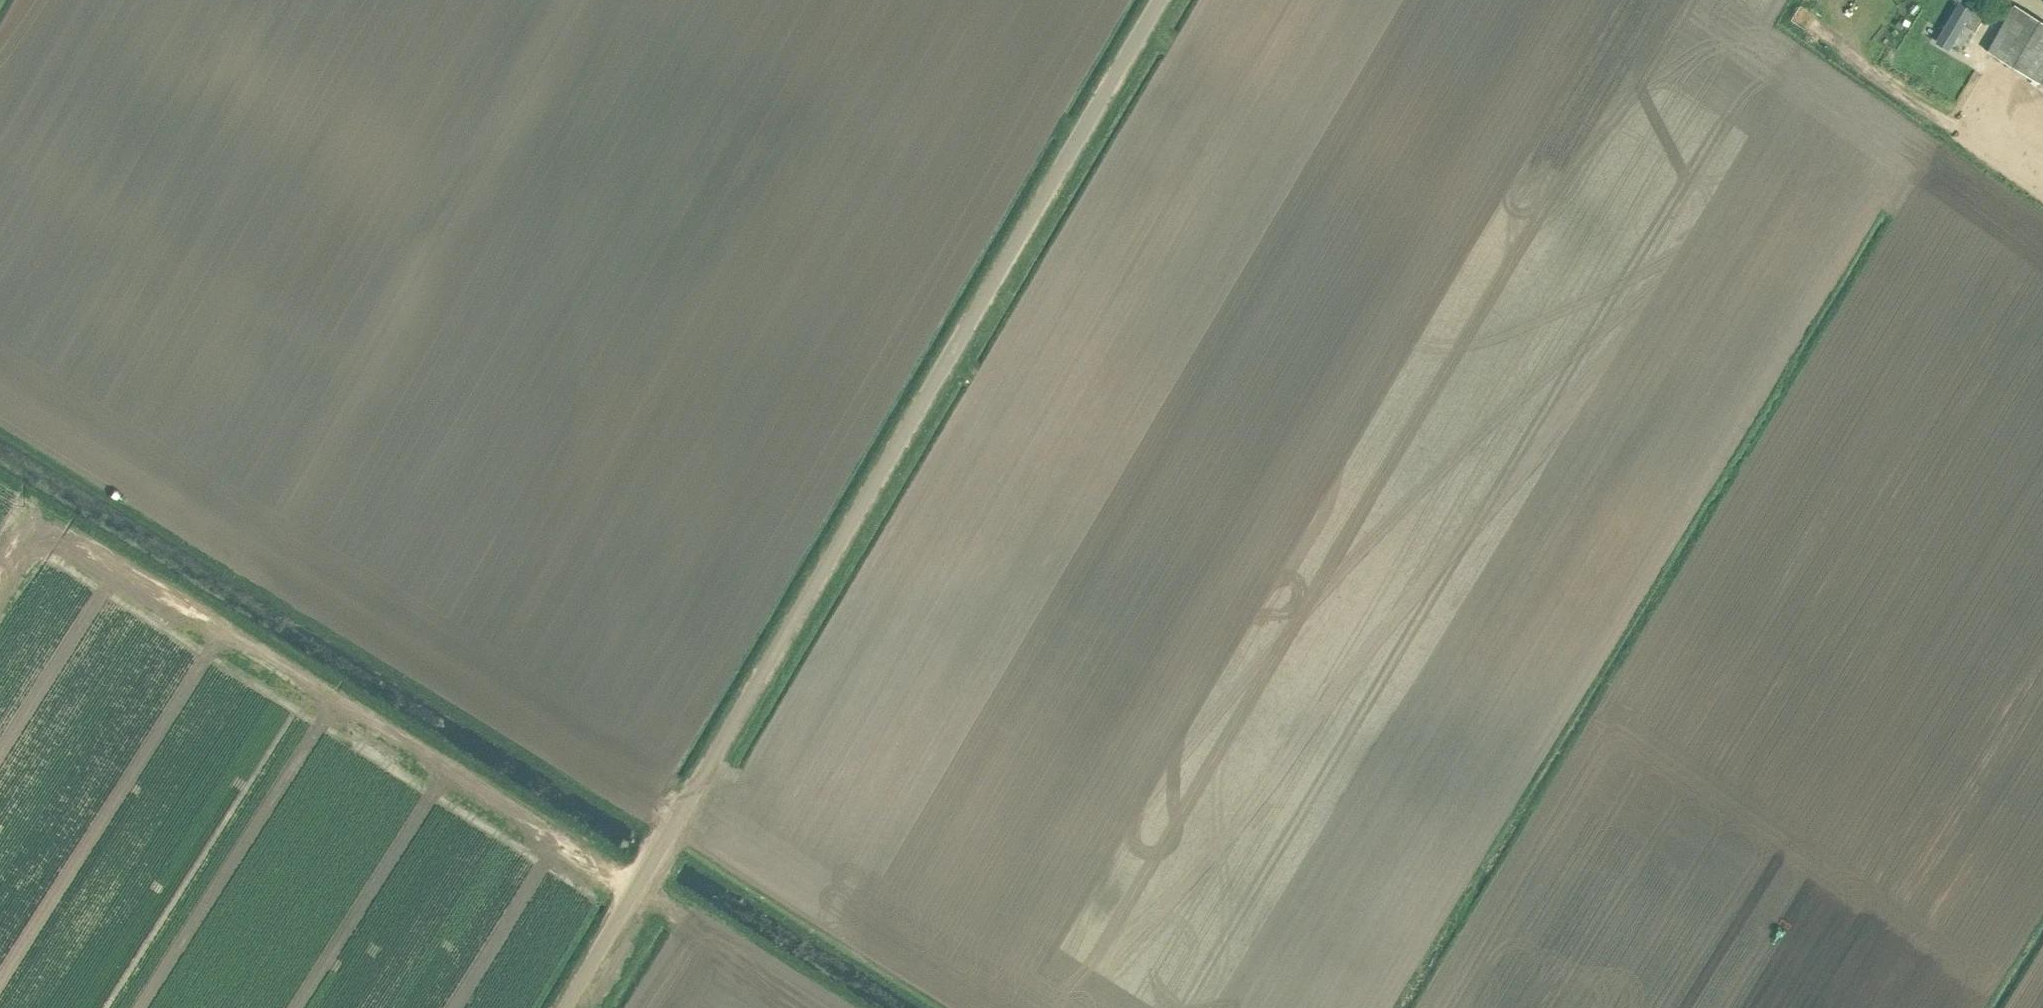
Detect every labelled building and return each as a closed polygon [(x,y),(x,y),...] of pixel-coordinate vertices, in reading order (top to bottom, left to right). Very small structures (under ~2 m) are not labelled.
[(1960,0),(1936,41),(1950,49),(1965,24),(1976,30),(1985,15),(1960,0)] [(2015,4),(1986,50),(2011,65),(2039,19),(2015,4)] [(2042,85),(2042,21),(2039,19),(2011,65),(2042,85)]
